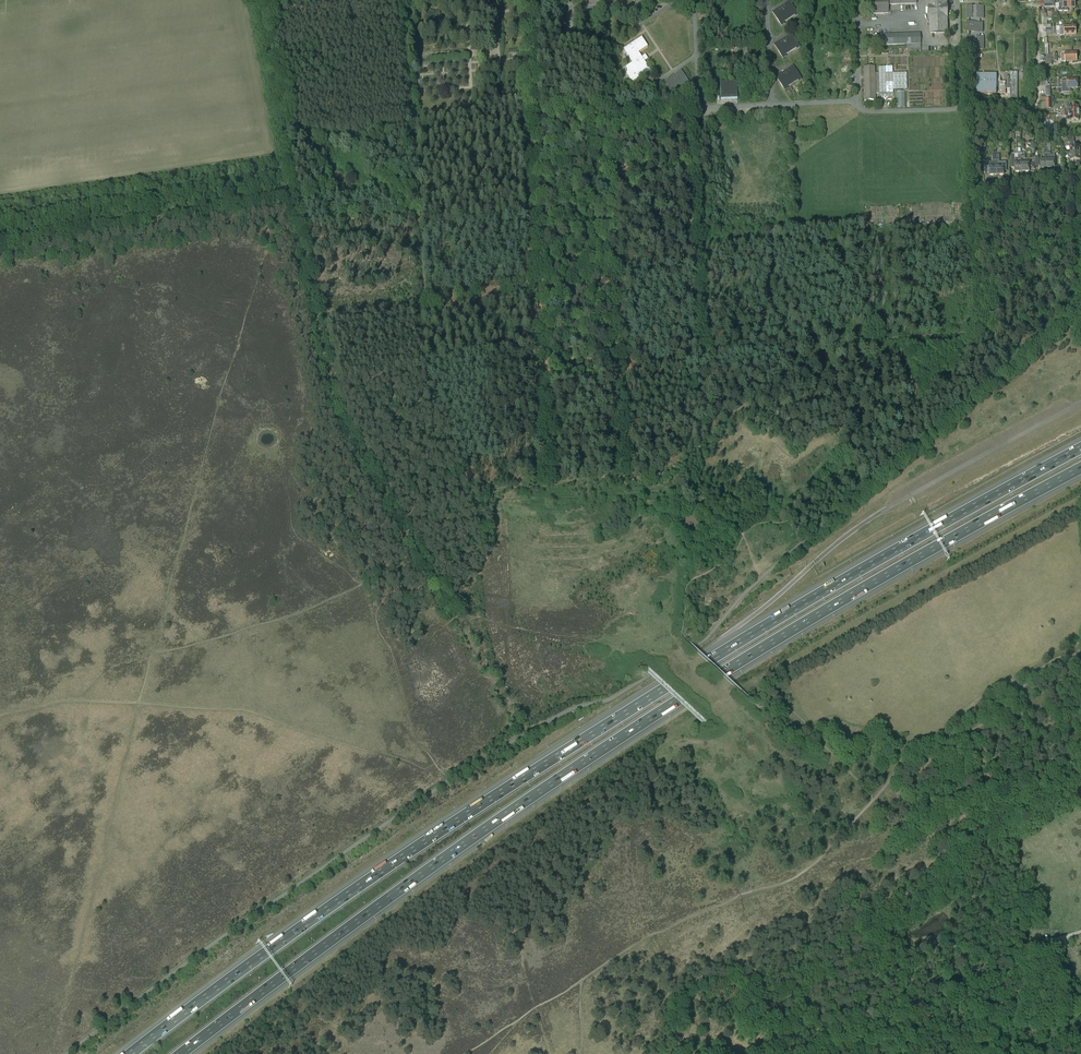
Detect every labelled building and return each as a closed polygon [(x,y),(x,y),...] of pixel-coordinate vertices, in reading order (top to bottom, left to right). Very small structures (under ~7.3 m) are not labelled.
[(795,16),(799,14),(789,0),(785,3),(777,9),(776,9),(772,12),(782,26),(785,23),(784,22),(795,15),(795,16)] [(871,14),(888,13),(888,10),(888,5),(916,4),(916,0),(871,0),(871,14)] [(930,33),(948,32),(947,0),(929,0),(929,5),(933,5),(933,16),(929,16),(930,33)] [(1075,8),(1075,3),(1057,4),(1052,4),(1046,4),(1045,4),(1044,4),(1044,7),(1046,7),(1056,7),(1056,8),(1059,8),(1059,11),(1068,11),(1068,8),(1075,8)] [(971,37),(967,37),(967,49),(973,49),(978,49),(983,49),(983,37),(980,37),(980,32),(982,32),(982,23),(980,23),(980,18),(983,18),(983,6),(978,6),(972,6),(967,6),(967,18),(972,18),(972,23),(968,23),(968,32),(971,32),(971,37)] [(774,44),(783,58),(787,56),(786,55),(796,48),(797,49),(800,47),(791,33),(787,36),(778,42),(778,41),(774,44)] [(907,44),(907,51),(921,51),(920,33),(881,35),(881,45),(907,44)] [(632,63),(623,69),(632,83),(651,71),(639,53),(648,47),(642,37),(623,50),(632,63)] [(776,76),(785,90),(788,88),(787,87),(798,80),(799,81),(802,79),(793,65),(789,68),(780,74),(780,73),(776,76)] [(864,67),(865,101),(876,100),(875,94),(879,93),(879,73),(875,73),(875,67),(864,67)] [(879,73),(879,93),(879,96),(893,96),(893,90),(907,89),(907,73),(893,73),(893,67),(878,67),(879,73)] [(677,73),(677,74),(669,80),(668,79),(664,82),(674,96),(677,94),(676,93),(686,86),(687,87),(691,85),(681,71),(677,73)] [(1018,72),(1011,72),(1011,85),(1006,85),(1006,89),(1011,89),(1010,99),(1018,99),(1018,72)] [(997,94),(1006,94),(1006,89),(1006,85),(1006,82),(1001,82),(1001,75),(977,75),(977,84),(974,84),(974,89),(977,89),(977,94),(997,94)] [(719,85),(720,101),(736,100),(736,84),(719,85)] [(601,100),(609,105),(611,102),(602,97),(601,100)] [(1079,106),(1070,106),(1070,104),(1066,104),(1066,110),(1063,110),(1064,113),(1079,113),(1079,110),(1079,106)] [(618,117),(623,108),(619,106),(614,115),(618,117)] [(630,117),(635,108),(632,106),(627,115),(630,117)] [(643,117),(648,109),(645,106),(639,115),(643,117)] [(599,112),(607,117),(609,113),(601,108),(599,112)] [(1070,143),(1070,153),(1080,153),(1080,146),(1073,146),(1073,143),(1074,143),(1074,139),(1068,140),(1068,143),(1070,143)] [(1000,154),(996,154),(996,155),(997,175),(1004,175),(1004,171),(1007,171),(1007,162),(1000,162),(1000,154)] [(1022,159),(1022,155),(1019,155),(1019,159),(1014,159),(1014,155),(1010,156),(1010,167),(1015,167),(1015,172),(1022,171),(1022,162),(1022,159)] [(520,808),(506,817),(509,820),(522,811),(520,808)] [(298,973),(312,963),(309,960),(296,970),(298,973)]
